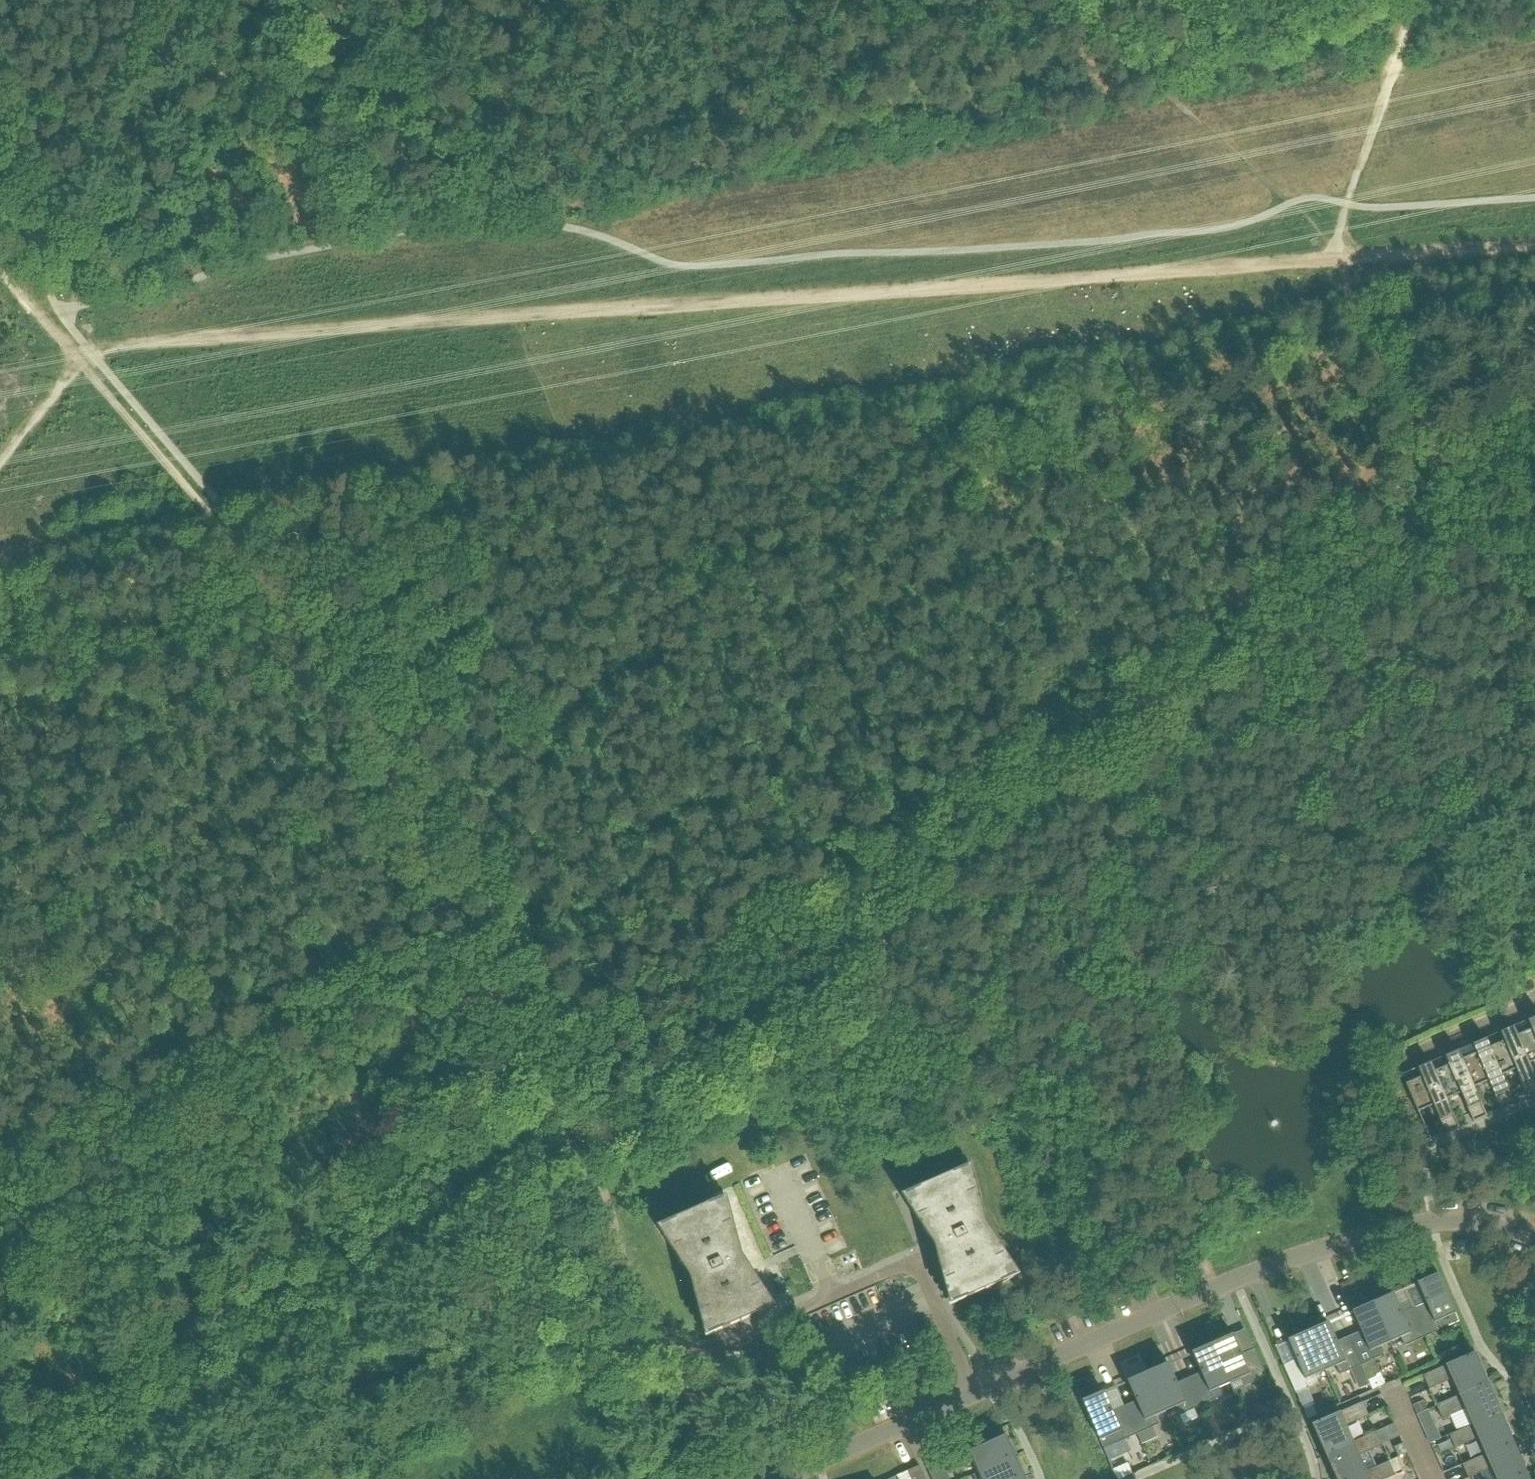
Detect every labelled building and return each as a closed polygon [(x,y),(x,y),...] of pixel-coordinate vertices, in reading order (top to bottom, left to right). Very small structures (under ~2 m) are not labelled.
[(1529,1064),(1534,1062),(1534,1018),(1527,1022),(1531,1031),(1517,1037),(1516,1037),(1528,1065),(1529,1064)] [(1517,1037),(1513,1028),(1500,1034),(1503,1042),(1490,1049),(1489,1049),(1501,1076),(1502,1076),(1516,1070),(1528,1099),(1534,1096),(1534,1078),(1529,1064),(1528,1065),(1516,1037),(1517,1037)] [(1489,1049),(1490,1049),(1486,1040),(1472,1046),(1476,1054),(1462,1060),(1461,1061),(1473,1089),(1474,1088),(1488,1082),(1501,1111),(1514,1105),(1502,1076),(1501,1076),(1489,1049)] [(1461,1061),(1462,1060),(1458,1052),(1445,1058),(1448,1066),(1435,1072),(1434,1073),(1446,1100),(1460,1094),(1473,1123),(1487,1117),(1474,1088),(1473,1089),(1461,1061)] [(1422,1054),(1392,1067),(1396,1076),(1427,1063),(1422,1054)] [(1434,1073),(1435,1072),(1431,1064),(1417,1070),(1421,1078),(1405,1085),(1417,1113),(1433,1106),(1446,1135),(1459,1129),(1446,1100),(1434,1073)] [(924,1186),(923,1186),(901,1196),(934,1247),(950,1306),(952,1305),(983,1291),(1019,1275),(992,1232),(990,1233),(982,1216),(984,1215),(971,1165),(924,1186)] [(706,1337),(742,1321),(775,1307),(742,1255),(727,1196),(705,1206),(704,1206),(657,1227),(685,1270),(687,1270),(694,1287),(693,1287),(706,1337)] [(1413,1309),(1426,1337),(1459,1322),(1438,1274),(1417,1284),(1425,1303),(1413,1309)] [(1426,1337),(1413,1309),(1402,1314),(1393,1294),(1372,1303),(1390,1343),(1400,1338),(1404,1347),(1426,1337)] [(1379,1347),(1390,1343),(1372,1303),(1352,1312),(1361,1332),(1349,1337),(1364,1372),(1375,1368),(1372,1361),(1383,1356),(1379,1347)] [(1364,1372),(1349,1337),(1337,1342),(1328,1323),(1308,1332),(1325,1371),(1336,1367),(1339,1375),(1352,1369),(1355,1376),(1364,1372)] [(1314,1376),(1325,1371),(1308,1332),(1287,1341),(1296,1361),(1283,1366),(1296,1394),(1318,1384),(1314,1376)] [(1212,1344),(1230,1384),(1240,1379),(1244,1387),(1266,1377),(1254,1349),(1241,1355),(1233,1335),(1212,1344)] [(1219,1388),(1230,1384),(1212,1344),(1192,1353),(1200,1373),(1189,1378),(1201,1406),(1223,1397),(1219,1388)] [(1458,1396),(1487,1384),(1484,1377),(1486,1376),(1481,1365),(1479,1366),(1474,1355),(1474,1353),(1422,1376),(1429,1390),(1451,1380),(1458,1396)] [(1201,1406),(1189,1378),(1177,1383),(1168,1363),(1147,1372),(1165,1412),(1175,1407),(1179,1416),(1201,1406)] [(1154,1417),(1165,1412),(1147,1372),(1127,1382),(1136,1401),(1124,1406),(1136,1435),(1158,1425),(1154,1417)] [(1471,1426),(1500,1414),(1497,1407),(1499,1406),(1494,1395),(1492,1396),(1487,1385),(1487,1384),(1458,1396),(1436,1406),(1442,1420),(1464,1410),(1471,1425),(1471,1426)] [(1136,1435),(1124,1406),(1112,1412),(1103,1392),(1082,1401),(1108,1461),(1130,1452),(1125,1440),(1136,1435)] [(1353,1443),(1353,1442),(1346,1426),(1368,1416),(1362,1402),(1311,1425),(1312,1427),(1312,1426),(1317,1437),(1315,1439),(1320,1450),(1322,1449),(1325,1455),(1353,1443)] [(1414,1406),(1417,1414),(1426,1410),(1423,1402),(1414,1406)] [(1417,1415),(1423,1429),(1434,1424),(1428,1410),(1417,1415)] [(1477,1439),(1484,1455),(1485,1456),(1513,1443),(1510,1437),(1513,1436),(1508,1424),(1505,1426),(1500,1414),(1471,1426),(1471,1425),(1449,1435),(1455,1449),(1477,1439)] [(978,1473),(1015,1457),(1003,1429),(988,1436),(991,1442),(969,1452),(978,1473)] [(1325,1455),(1325,1456),(1330,1467),(1328,1468),(1332,1478),(1334,1478),(1335,1478),(1351,1478),(1366,1472),(1376,1467),(1369,1452),(1382,1446),(1375,1432),(1353,1442),(1353,1443),(1325,1455)] [(1526,1473),(1523,1466),(1526,1465),(1521,1454),(1518,1455),(1513,1444),(1514,1444),(1513,1443),(1485,1456),(1484,1455),(1462,1465),(1468,1478),(1490,1469),(1495,1478),(1512,1478),(1526,1473)] [(1407,1454),(1403,1444),(1395,1448),(1399,1457),(1407,1454)] [(940,1457),(925,1464),(931,1478),(950,1478),(940,1457)] [(1024,1477),(1020,1469),(1022,1468),(1018,1457),(1015,1458),(1015,1457),(978,1473),(981,1478),(1019,1478),(1024,1477)] [(1395,1476),(1393,1473),(1400,1470),(1396,1459),(1389,1462),(1388,1462),(1376,1467),(1366,1472),(1351,1478),(1387,1478),(1395,1476)] [(919,1466),(907,1471),(911,1478),(925,1478),(919,1466)] [(963,1478),(977,1478),(972,1466),(960,1470),(963,1478)]
